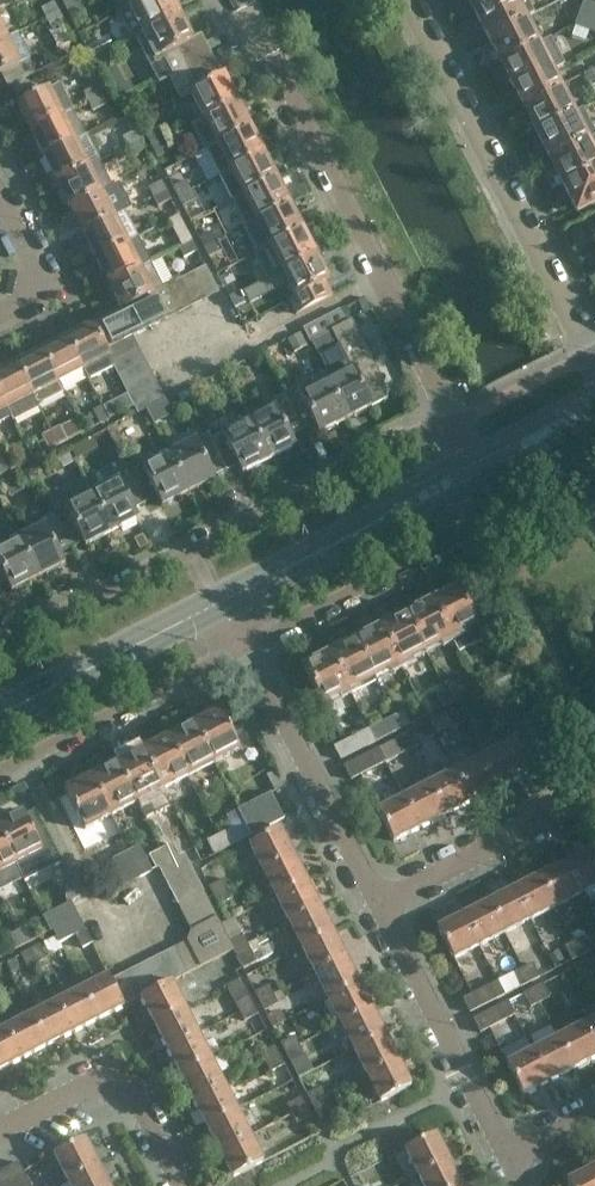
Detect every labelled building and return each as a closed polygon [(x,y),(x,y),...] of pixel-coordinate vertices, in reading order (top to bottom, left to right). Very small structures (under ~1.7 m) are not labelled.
[(65,8),(79,1),(78,0),(61,0),(65,8)] [(173,0),(147,0),(133,7),(145,32),(179,15),(175,7),(176,6),(173,0)] [(495,0),(468,0),(474,11),(495,0)] [(474,11),(501,64),(539,45),(526,18),(534,14),(527,0),(495,0),(474,11)] [(84,10),(79,2),(79,1),(65,8),(70,17),(84,10)] [(41,9),(45,18),(59,12),(54,2),(41,9)] [(590,32),(593,23),(594,23),(594,6),(585,2),(576,26),(590,32)] [(8,38),(3,29),(9,26),(11,21),(6,12),(0,9),(0,42),(8,38)] [(63,21),(59,12),(45,18),(50,28),(63,21)] [(183,23),(179,15),(145,32),(136,37),(159,83),(185,69),(182,63),(175,49),(193,39),(184,22),(183,23)] [(8,38),(0,42),(0,75),(1,74),(8,87),(36,73),(29,60),(33,58),(19,32),(8,38)] [(201,35),(193,39),(175,49),(182,63),(209,49),(201,35)] [(87,50),(92,60),(106,53),(100,43),(87,50)] [(557,79),(553,72),(539,45),(501,64),(519,99),(557,79)] [(189,76),(215,62),(209,49),(182,63),(185,69),(189,76)] [(110,61),(106,53),(92,60),(96,69),(110,61)] [(87,70),(81,60),(71,65),(76,76),(87,70)] [(196,90),(222,77),(215,62),(189,76),(196,90)] [(204,120),(237,103),(233,94),(234,94),(225,76),(222,77),(196,90),(189,76),(185,69),(159,83),(160,84),(170,79),(180,101),(192,95),(204,120)] [(583,75),(584,76),(588,84),(594,81),(594,69),(583,75)] [(519,99),(536,133),(574,114),(557,79),(519,99)] [(17,106),(31,132),(63,115),(64,117),(74,112),(60,84),(45,92),(17,106)] [(102,95),(96,85),(84,91),(89,102),(102,95)] [(108,108),(102,95),(89,102),(96,114),(108,108)] [(241,111),(237,103),(204,120),(192,126),(205,151),(217,145),(251,127),(242,110),(241,111)] [(64,117),(63,115),(31,132),(44,158),(77,141),(86,136),(74,112),(64,117)] [(588,140),(574,114),(536,133),(550,160),(588,140)] [(141,141),(129,116),(115,123),(127,147),(141,141)] [(230,170),(263,153),(259,146),(260,145),(251,127),(217,145),(230,170)] [(147,136),(152,146),(165,140),(160,130),(147,136)] [(170,149),(165,140),(152,146),(157,156),(170,149)] [(588,140),(550,160),(563,186),(594,170),(594,154),(588,140)] [(89,166),(77,141),(44,158),(57,183),(90,166),(89,166)] [(146,150),(141,141),(127,147),(132,157),(146,150)] [(267,162),(263,153),(230,170),(222,175),(230,192),(238,187),(243,196),(277,179),(268,161),(267,162)] [(89,166),(90,166),(57,183),(70,208),(102,192),(103,192),(113,187),(99,161),(89,166)] [(563,186),(577,213),(594,204),(594,170),(563,186)] [(286,196),(277,179),(243,196),(234,200),(248,227),(256,222),(289,204),(285,197),(286,196)] [(187,181),(174,188),(178,197),(191,190),(187,181)] [(148,188),(153,198),(166,191),(162,182),(148,188)] [(196,200),(191,190),(178,197),(183,206),(196,200)] [(171,200),(166,191),(153,198),(158,207),(171,200)] [(103,192),(102,192),(70,208),(83,234),(115,217),(103,192)] [(291,209),(289,204),(256,222),(269,247),(303,230),(292,208),(291,209)] [(128,242),(115,217),(83,234),(96,260),(129,243),(128,242)] [(312,247),(303,230),(269,247),(282,273),(315,255),(311,248),(312,247)] [(175,240),(179,249),(193,243),(188,233),(175,240)] [(212,233),(199,239),(204,248),(217,241),(212,233)] [(128,242),(129,243),(96,260),(109,285),(142,268),(151,263),(138,237),(128,242)] [(222,250),(217,241),(204,248),(208,257),(222,250)] [(197,251),(193,243),(179,249),(184,258),(197,251)] [(585,248),(594,266),(594,243),(585,248)] [(319,264),(315,255),(282,273),(295,298),(289,301),(296,315),(306,310),(299,297),(326,283),(329,281),(320,263),(319,264)] [(151,263),(142,268),(109,285),(122,310),(141,300),(154,294),(164,289),(151,263)] [(217,274),(225,290),(234,309),(248,302),(244,293),(249,290),(236,264),(217,274)] [(205,267),(192,274),(205,300),(218,293),(205,267)] [(205,300),(192,274),(179,281),(192,306),(205,300)] [(192,306),(179,281),(166,287),(179,313),(192,306)] [(332,296),(326,283),(299,297),(306,310),(332,296)] [(179,313),(166,287),(164,289),(154,294),(167,319),(179,313)] [(167,319),(154,294),(141,300),(154,326),(167,319)] [(132,337),(154,326),(141,300),(122,310),(94,324),(107,350),(132,337)] [(250,307),(248,302),(234,309),(239,318),(240,318),(253,311),(250,307)] [(256,318),(253,311),(240,318),(243,325),(256,318)] [(304,329),(305,332),(317,353),(319,356),(320,356),(329,374),(323,377),(346,421),(346,420),(353,416),(354,417),(369,410),(368,409),(386,400),(386,399),(387,398),(379,383),(383,381),(380,375),(374,362),(373,362),(352,321),(346,324),(340,311),(304,329)] [(110,356),(107,350),(94,324),(67,338),(83,370),(109,357),(110,356)] [(300,335),(288,341),(294,353),(306,346),(300,335)] [(112,363),(138,349),(132,337),(107,350),(110,356),(109,357),(112,363)] [(83,370),(67,338),(41,351),(58,383),(83,370)] [(118,375),(145,361),(138,349),(112,363),(118,375)] [(58,383),(41,351),(16,364),(32,396),(38,407),(63,394),(58,383)] [(124,388),(151,374),(145,361),(118,375),(124,388)] [(16,364),(0,372),(0,396),(7,409),(32,396),(16,364)] [(131,401),(158,387),(151,374),(124,388),(131,401)] [(345,421),(346,421),(323,377),(322,376),(284,394),(302,431),(315,424),(319,434),(323,432),(323,433),(338,426),(337,424),(345,420),(345,421)] [(164,400),(158,387),(131,401),(137,414),(164,400)] [(290,437),(302,431),(284,394),(269,401),(273,409),(250,421),(269,460),(269,459),(276,455),(277,457),(292,449),(292,448),(294,447),(290,437)] [(7,409),(0,396),(0,426),(12,420),(7,409)] [(112,402),(102,407),(109,419),(118,415),(112,402)] [(109,419),(102,407),(93,411),(99,424),(109,419)] [(268,460),(269,460),(250,421),(224,434),(221,426),(219,427),(217,422),(206,428),(208,432),(206,433),(225,470),(238,464),(243,474),(246,472),(246,473),(261,465),(260,463),(268,459),(268,460)] [(61,428),(51,433),(58,447),(68,441),(61,428)] [(213,477),(225,470),(206,433),(208,432),(206,428),(203,429),(205,434),(195,439),(196,440),(168,455),(189,493),(189,492),(196,488),(197,490),(212,482),(212,481),(215,480),(213,477)] [(58,447),(51,433),(41,438),(48,452),(58,447)] [(82,445),(70,451),(76,463),(88,456),(82,445)] [(10,454),(0,459),(7,472),(17,467),(10,454)] [(188,493),(189,493),(168,455),(144,467),(140,460),(127,467),(145,503),(158,497),(163,507),(166,505),(166,506),(181,498),(180,496),(188,492),(188,493)] [(133,509),(145,503),(127,467),(113,474),(117,482),(92,494),(112,533),(112,532),(119,528),(120,529),(135,522),(135,521),(138,519),(133,509)] [(35,481),(30,471),(20,476),(25,486),(35,481)] [(111,533),(112,533),(92,494),(68,507),(67,505),(53,513),(71,549),(84,543),(86,546),(89,544),(89,545),(104,538),(103,536),(111,532),(111,533)] [(59,555),(71,549),(53,513),(39,520),(43,527),(19,539),(39,578),(38,577),(47,573),(47,575),(62,567),(61,566),(64,565),(59,555)] [(39,578),(19,539),(0,549),(0,586),(7,582),(12,592),(15,590),(16,591),(30,583),(29,581),(38,577),(38,578),(39,578)] [(443,597),(432,602),(452,642),(459,653),(484,640),(458,589),(456,590),(454,586),(440,593),(443,597)] [(452,642),(432,602),(421,608),(419,603),(404,611),(425,652),(440,643),(442,647),(452,642)] [(425,652),(404,611),(390,619),(392,623),(381,628),(402,668),(413,663),(411,659),(425,652)] [(402,668),(381,628),(370,634),(368,630),(354,637),(374,678),(390,670),(392,674),(402,668)] [(374,678),(354,637),(338,645),(341,649),(330,654),(351,695),(363,689),(361,685),(374,678)] [(351,695),(330,654),(319,660),(317,656),(304,662),(306,667),(304,668),(323,704),(338,696),(339,700),(351,695)] [(493,687),(517,674),(499,668),(493,687)] [(511,693),(517,674),(493,687),(511,693)] [(455,686),(445,691),(451,704),(461,699),(455,686)] [(451,704),(445,691),(436,695),(443,708),(451,704)] [(464,706),(455,710),(462,723),(471,719),(464,706)] [(462,723),(455,710),(446,715),(452,728),(462,723)] [(205,725),(197,729),(214,764),(240,751),(238,745),(232,734),(220,711),(204,719),(205,725)] [(404,712),(394,717),(401,730),(410,725),(404,712)] [(401,730),(394,717),(385,721),(391,734),(401,730)] [(436,735),(430,722),(404,736),(412,750),(421,745),(420,742),(436,735)] [(214,764),(197,729),(194,724),(179,732),(179,738),(171,742),(189,777),(214,764)] [(375,742),(369,730),(356,736),(334,747),(341,760),(363,748),(375,742)] [(532,732),(506,745),(521,776),(548,763),(532,732)] [(412,750),(404,736),(395,740),(403,755),(412,750)] [(189,777),(171,742),(169,737),(168,738),(153,745),(153,751),(145,755),(163,790),(189,777)] [(496,789),(521,776),(506,745),(480,759),(496,789)] [(386,762),(379,749),(369,753),(376,767),(386,762)] [(163,790),(145,755),(143,750),(127,759),(128,764),(120,768),(138,803),(163,790)] [(373,769),(376,767),(369,753),(366,755),(344,766),(351,780),(373,769)] [(471,802),(496,789),(480,759),(455,772),(471,802)] [(138,803),(120,768),(117,764),(102,772),(102,777),(94,781),(92,777),(91,777),(111,816),(138,803)] [(445,815),(471,802),(455,772),(429,785),(445,815)] [(111,816),(91,777),(90,777),(93,782),(85,786),(81,782),(65,790),(77,814),(76,814),(82,825),(85,830),(111,816)] [(420,829),(445,815),(429,785),(404,798),(420,829)] [(238,810),(242,818),(252,836),(277,824),(284,820),(270,793),(238,810)] [(393,842),(420,829),(404,798),(378,811),(393,842)] [(17,865),(23,875),(48,862),(42,852),(43,852),(40,846),(40,845),(46,842),(41,833),(35,836),(35,835),(34,835),(22,812),(7,820),(8,826),(0,830),(0,831),(17,865)] [(252,836),(242,818),(218,830),(221,835),(228,848),(252,836)] [(249,845),(263,872),(294,856),(280,830),(249,845)] [(0,831),(0,873),(17,865),(0,831)] [(228,848),(221,835),(208,842),(214,855),(228,848)] [(172,844),(161,850),(168,862),(179,857),(172,844)] [(139,847),(127,853),(139,878),(152,872),(149,865),(139,847)] [(168,862),(161,850),(150,856),(156,869),(159,868),(159,867),(168,862)] [(566,863),(582,894),(594,887),(594,856),(592,850),(566,863)] [(139,878),(127,853),(113,860),(119,872),(108,877),(115,891),(139,878)] [(185,855),(179,857),(168,862),(159,867),(159,868),(165,880),(191,867),(185,855)] [(306,881),(294,856),(263,872),(276,897),(306,881)] [(582,894),(566,863),(540,876),(556,907),(582,894)] [(172,893),(198,880),(191,867),(165,880),(172,893)] [(556,907),(540,876),(515,890),(531,920),(556,907)] [(178,906),(204,893),(198,880),(172,893),(178,906)] [(210,888),(214,896),(228,889),(224,881),(210,888)] [(319,907),(306,881),(276,897),(289,922),(319,907)] [(232,899),(228,889),(214,896),(218,906),(232,899)] [(531,920),(515,890),(489,903),(505,933),(531,920)] [(185,919),(211,905),(204,893),(178,906),(185,919)] [(505,933),(489,903),(464,916),(480,946),(505,933)] [(53,930),(78,916),(72,904),(65,907),(43,919),(50,932),(53,930)] [(192,932),(218,919),(211,905),(185,919),(191,931),(191,932),(192,932)] [(333,932),(319,907),(289,922),(302,948),(333,932)] [(85,930),(78,916),(53,930),(59,943),(76,935),(85,930)] [(480,946),(464,916),(438,929),(454,960),(480,946)] [(247,944),(243,935),(234,918),(221,925),(229,941),(234,950),(247,944)] [(229,941),(221,925),(218,919),(192,932),(191,932),(188,940),(189,941),(202,966),(234,950),(229,941)] [(29,926),(18,932),(24,944),(36,939),(29,926)] [(92,944),(85,930),(76,935),(83,949),(92,944)] [(24,944),(18,932),(6,937),(13,950),(24,944)] [(346,958),(333,932),(302,948),(315,974),(346,958)] [(584,939),(575,943),(581,955),(590,951),(584,939)] [(189,941),(188,940),(187,942),(177,947),(189,973),(202,966),(189,941)] [(581,955),(575,943),(566,948),(572,960),(581,955)] [(239,960),(252,953),(247,944),(234,950),(239,960)] [(39,946),(30,950),(37,963),(46,959),(39,946)] [(189,973),(177,947),(164,954),(177,979),(189,973)] [(37,963),(30,950),(21,955),(28,968),(37,963)] [(559,950),(549,955),(554,966),(564,961),(559,950)] [(256,962),(252,953),(239,960),(243,969),(256,962)] [(177,979),(164,954),(150,961),(164,986),(172,982),(177,979)] [(359,983),(346,958),(315,974),(328,999),(359,983)] [(594,959),(585,963),(590,976),(594,973),(594,961),(594,959)] [(164,986),(150,961),(138,967),(151,992),(164,986)] [(590,976),(585,963),(577,968),(583,980),(590,976)] [(533,964),(524,969),(530,982),(540,977),(533,964)] [(151,992),(138,967),(124,974),(137,999),(141,998),(151,992)] [(530,982),(524,969),(514,973),(521,986),(530,982)] [(137,999),(124,974),(111,981),(124,1007),(124,1006),(137,999)] [(124,1007),(111,981),(109,976),(83,989),(98,1020),(124,1007)] [(226,987),(234,1003),(239,1012),(253,1005),(240,980),(226,987)] [(185,1008),(172,982),(164,986),(151,992),(141,998),(154,1024),(185,1008)] [(505,996),(498,982),(488,987),(495,1000),(505,996)] [(372,1009),(359,983),(328,999),(341,1025),(372,1009)] [(543,984),(534,989),(541,1003),(550,998),(543,984)] [(256,993),(260,1002),(274,995),(269,986),(256,993)] [(488,987),(484,989),(463,999),(470,1013),(491,1002),(495,1000),(488,987)] [(98,1020),(83,989),(57,1002),(73,1033),(98,1020)] [(541,1003),(534,989),(525,993),(532,1007),(541,1003)] [(278,1004),(274,995),(260,1002),(265,1011),(278,1004)] [(47,1046),(73,1033),(57,1002),(32,1016),(47,1046)] [(515,1016),(508,1002),(498,1007),(505,1021),(515,1016)] [(258,1014),(253,1005),(239,1012),(244,1021),(258,1014)] [(498,1007),(494,1009),(473,1020),(480,1033),(501,1022),(505,1021),(498,1007)] [(198,1034),(185,1008),(154,1024),(167,1050),(198,1034)] [(385,1035),(372,1009),(341,1025),(354,1050),(385,1035)] [(280,1011),(267,1018),(272,1027),(285,1021),(280,1011)] [(22,1059),(47,1046),(32,1016),(6,1029),(22,1059)] [(584,1025),(594,1046),(594,1019),(584,1025)] [(594,1058),(594,1046),(584,1025),(559,1038),(574,1069),(594,1058)] [(22,1059),(6,1029),(0,1032),(0,1070),(22,1059)] [(211,1059),(198,1034),(167,1050),(180,1075),(211,1059)] [(398,1060),(385,1035),(354,1050),(367,1076),(398,1060)] [(295,1037),(282,1044),(286,1053),(300,1046),(295,1037)] [(549,1082),(574,1069),(559,1038),(533,1051),(549,1082)] [(304,1056),(300,1046),(286,1053),(291,1062),(304,1056)] [(279,1056),(274,1047),(261,1054),(266,1063),(279,1056)] [(523,1095),(549,1082),(533,1051),(507,1064),(523,1095)] [(284,1065),(279,1056),(266,1063),(271,1072),(284,1065)] [(224,1085),(211,1059),(180,1075),(193,1101),(224,1085)] [(411,1086),(398,1060),(367,1076),(381,1102),(411,1086)] [(238,1110),(224,1085),(193,1101),(206,1126),(238,1110)] [(307,1095),(312,1104),(325,1097),(321,1088),(307,1095)] [(330,1106),(325,1097),(312,1104),(317,1113),(330,1106)] [(288,1105),(292,1114),(305,1107),(301,1098),(288,1105)] [(310,1117),(305,1107),(292,1114),(297,1123),(310,1117)] [(251,1136),(238,1110),(206,1126),(219,1152),(251,1136)] [(435,1135),(405,1150),(419,1177),(449,1161),(435,1135)] [(264,1161),(251,1136),(219,1152),(233,1178),(264,1161)] [(85,1139),(54,1155),(68,1181),(98,1166),(85,1139)] [(449,1161),(419,1177),(423,1185),(462,1185),(449,1161)] [(5,1170),(13,1185),(30,1185),(19,1163),(5,1170)] [(98,1166),(68,1181),(70,1185),(109,1185),(98,1166)] [(593,1169),(567,1182),(569,1185),(594,1185),(594,1172),(593,1169)] [(5,1170),(0,1172),(0,1185),(13,1185),(5,1170)]
